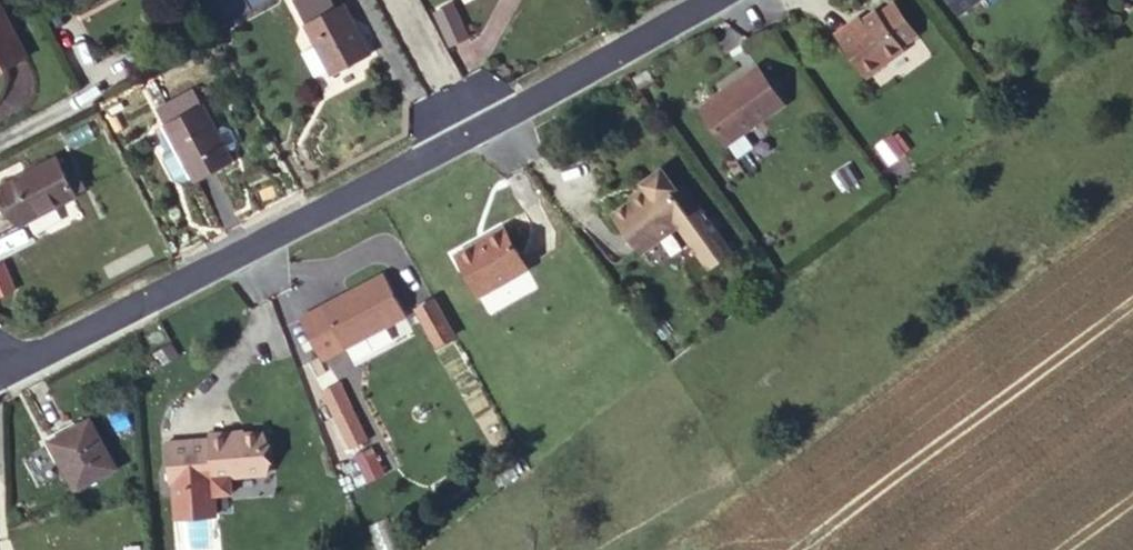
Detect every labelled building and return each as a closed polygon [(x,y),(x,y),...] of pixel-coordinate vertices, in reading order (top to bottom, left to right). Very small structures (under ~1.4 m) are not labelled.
[(331,0),(327,0),(299,13),(320,63),(355,46),(331,0)] [(415,5),(428,36),(442,31),(427,0),(425,0),(415,5)] [(434,9),(449,44),(469,36),(455,0),(434,9)] [(900,45),(913,34),(889,0),(887,0),(876,9),(900,45)] [(956,11),(971,0),(948,0),(956,11)] [(901,47),(900,45),(876,9),(874,6),(851,24),(847,19),(831,31),(863,75),(901,47)] [(784,105),(759,69),(701,110),(726,146),(784,105)] [(189,100),(149,119),(175,171),(214,150),(189,100)] [(42,146),(0,169),(0,205),(4,213),(59,183),(42,146)] [(707,274),(731,257),(700,213),(688,221),(671,197),(676,194),(661,172),(639,187),(646,195),(612,219),(639,258),(677,231),(707,274)] [(525,267),(501,225),(454,253),(477,295),(525,267)] [(399,315),(379,275),(303,314),(322,352),(339,343),(340,346),(399,315)] [(436,346),(457,334),(435,294),(414,306),(436,346)] [(332,417),(350,448),(371,436),(353,406),(332,417)] [(262,463),(259,427),(229,430),(229,427),(207,429),(206,435),(175,438),(178,474),(210,472),(210,467),(262,463)] [(115,477),(86,432),(49,456),(77,500),(115,477)]
